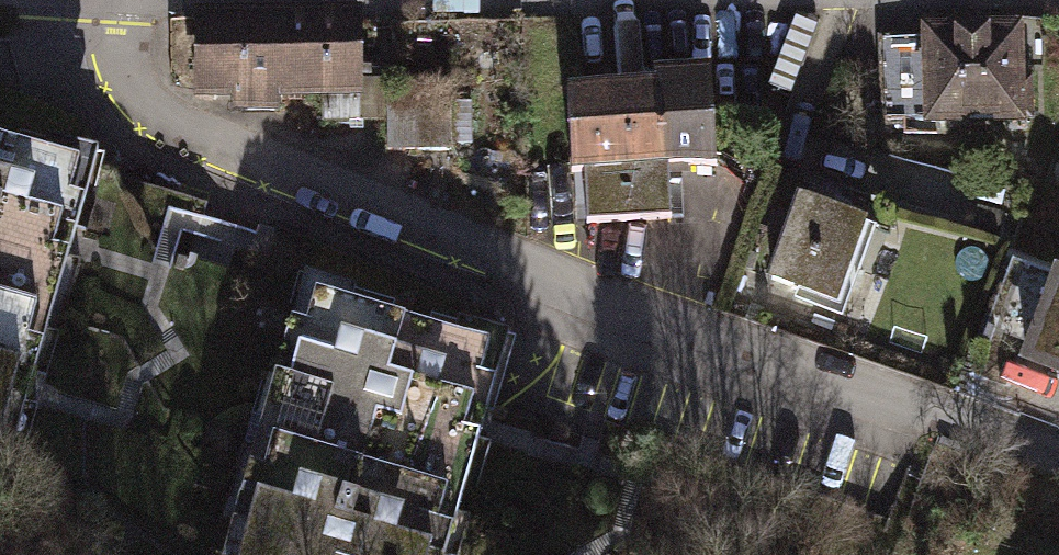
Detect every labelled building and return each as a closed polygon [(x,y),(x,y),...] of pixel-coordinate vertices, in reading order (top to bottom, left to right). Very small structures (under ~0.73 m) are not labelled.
[(355,21),(201,21),(201,91),(230,91),(230,108),(270,108),(270,95),(319,95),(319,119),(355,120),(355,21)] [(935,37),(931,37),(933,121),(1031,119),(1030,82),(1019,82),(1018,36),(971,37),(971,23),(935,24),(935,37)] [(883,122),(933,121),(931,37),(882,38),(883,122)] [(654,85),(561,91),(566,172),(583,171),(586,219),(668,215),(665,167),(712,164),(707,71),(653,74),(654,85)] [(449,91),(386,91),(385,150),(449,151),(449,91)] [(34,305),(73,168),(0,147),(0,295),(34,305)] [(875,224),(798,199),(771,279),(833,299),(843,267),(859,272),(875,224)] [(1058,374),(1058,276),(1057,275),(1025,362),(1058,374)] [(315,292),(272,436),(441,484),(480,339),(315,292)] [(34,305),(0,295),(0,423),(34,305)] [(441,484),(272,436),(239,554),(419,554),(441,484)]
